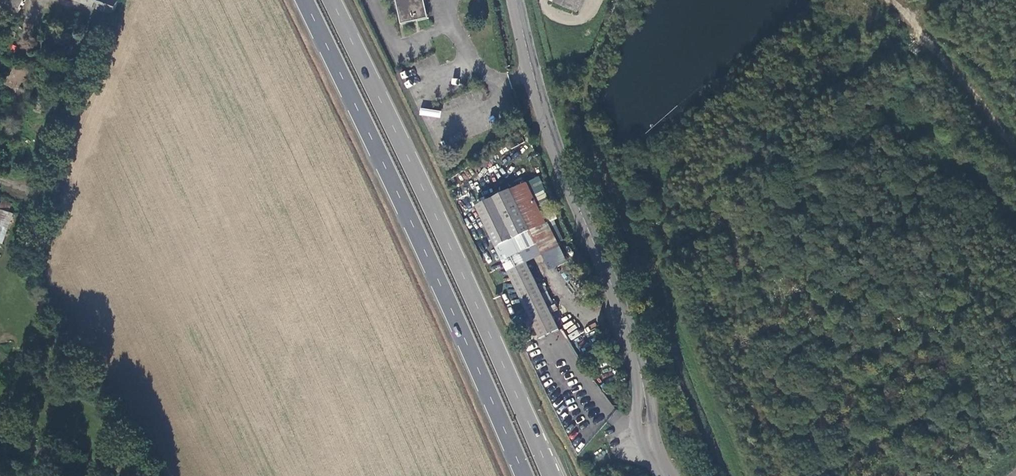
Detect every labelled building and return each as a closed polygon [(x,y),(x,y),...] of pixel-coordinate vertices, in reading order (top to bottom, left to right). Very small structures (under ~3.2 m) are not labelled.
[(25,0),(0,0),(0,11),(18,18),(25,0)] [(111,15),(117,0),(72,0),(111,15)] [(394,1),(397,13),(425,7),(424,0),(394,0),(394,1)] [(584,0),(552,0),(579,12),(584,0)] [(427,20),(425,7),(397,13),(401,27),(427,20)] [(538,201),(547,196),(537,176),(528,181),(538,201)] [(546,226),(528,186),(476,210),(503,264),(521,256),(529,253),(522,237),(546,226)] [(7,244),(10,211),(0,210),(0,243),(7,244)] [(521,256),(524,263),(542,255),(549,271),(564,264),(546,226),(522,237),(529,253),(521,256)] [(503,264),(509,276),(526,267),(524,263),(521,256),(503,264)] [(559,334),(526,267),(509,276),(541,343),(559,334)]
